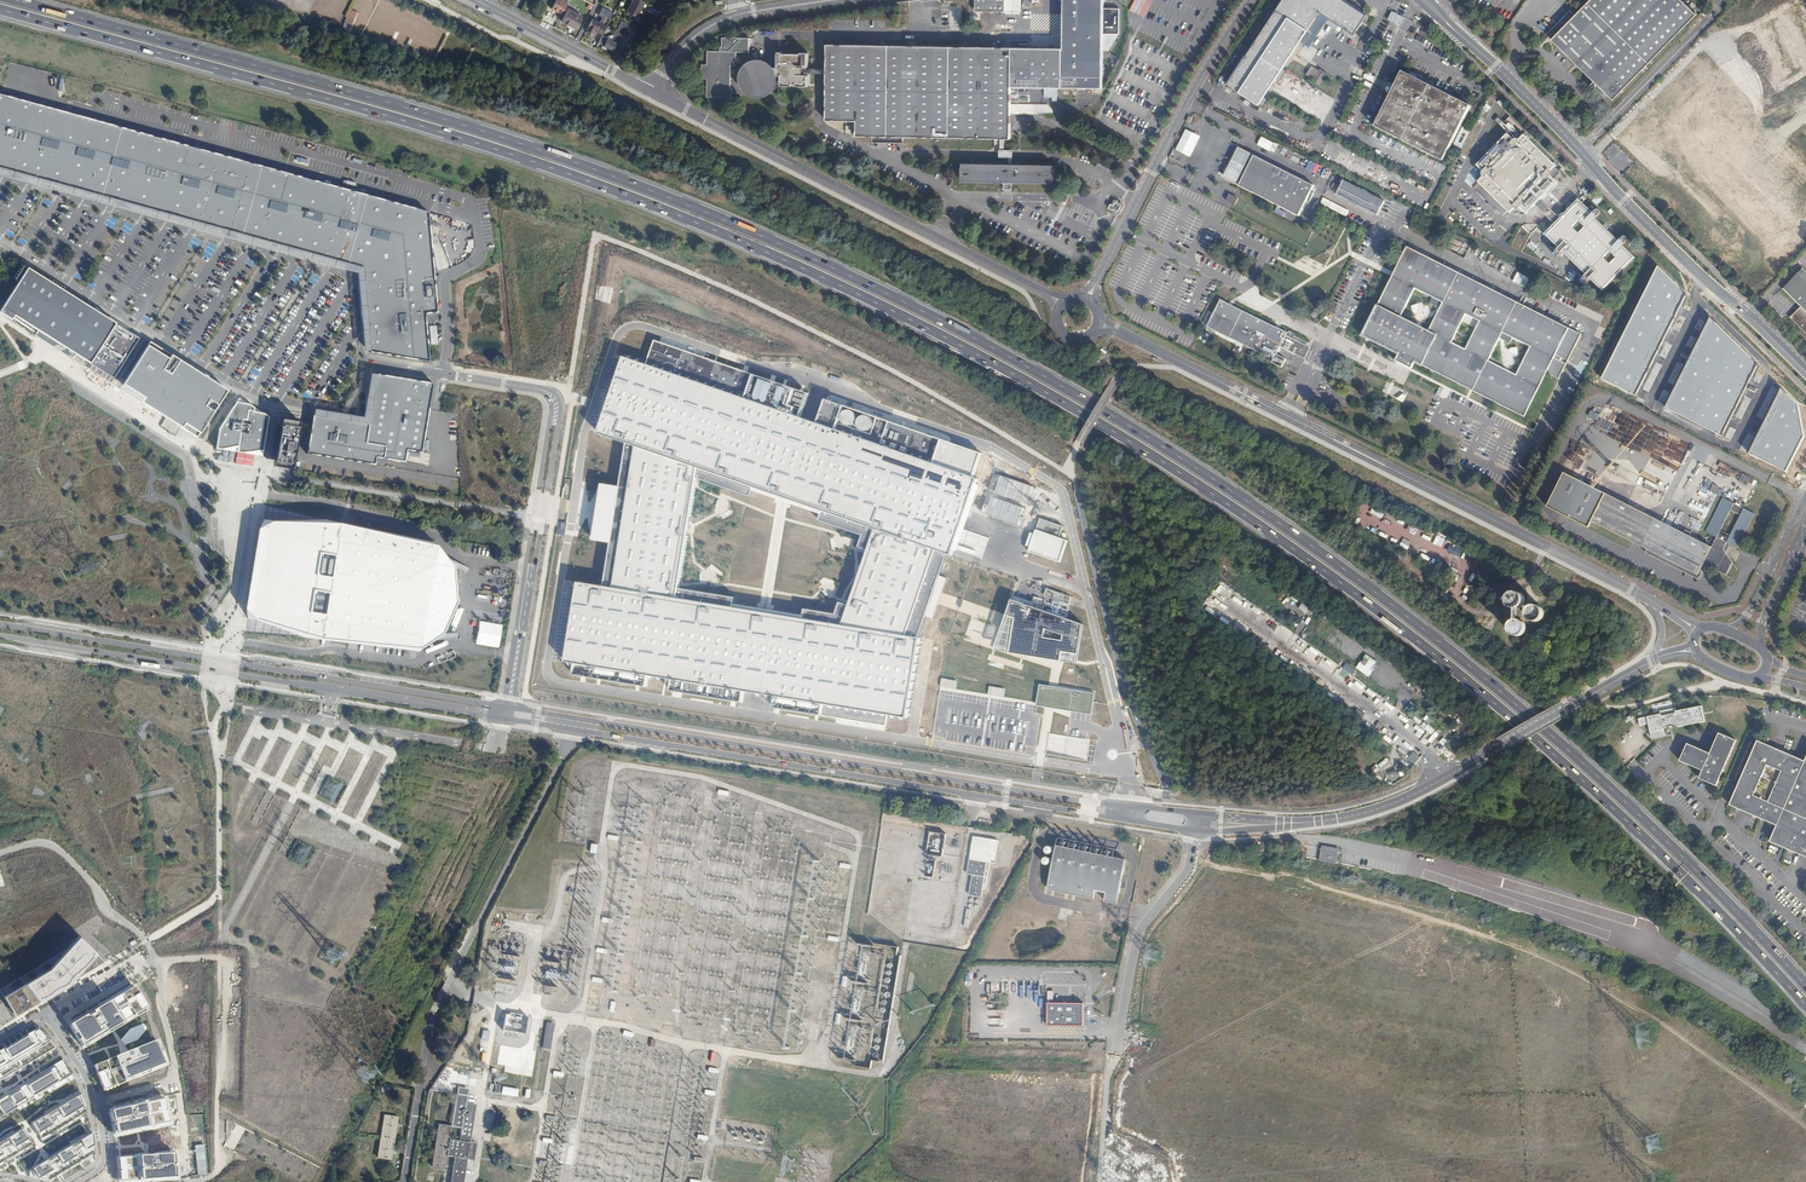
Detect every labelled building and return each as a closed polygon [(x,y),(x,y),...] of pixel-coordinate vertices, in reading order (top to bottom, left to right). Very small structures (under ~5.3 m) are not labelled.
[(561,14),(567,3),(562,0),(556,0),(551,9),(561,14)] [(627,12),(636,16),(644,2),(640,0),(633,0),(627,12)] [(976,11),(1006,12),(1006,0),(976,0),(976,11)] [(1006,12),(1021,12),(1021,0),(1006,0),(1006,12)] [(1061,91),(1100,91),(1101,0),(1061,0),(1061,50),(1061,90),(1061,91)] [(1277,10),(1276,9),(1227,84),(1258,105),(1301,40),(1310,46),(1315,39),(1317,35),(1322,28),(1325,24),(1326,23),(1340,32),(1343,28),(1354,35),(1360,26),(1362,28),(1364,29),(1367,25),(1362,21),(1366,15),(1344,0),(1283,0),(1277,10)] [(1551,40),(1588,76),(1586,78),(1592,86),(1591,88),(1591,90),(1592,92),(1594,92),(1595,92),(1598,87),(1600,88),(1612,100),(1696,15),(1681,0),(1590,0),(1551,40)] [(609,19),(613,12),(602,7),(599,14),(609,19)] [(351,25),(357,12),(350,9),(344,22),(351,25)] [(562,21),(575,28),(581,16),(568,9),(562,21)] [(1403,17),(1392,11),(1388,20),(1399,26),(1403,17)] [(592,20),(586,31),(591,34),(594,30),(601,35),(605,27),(592,20)] [(749,53),(749,39),(722,39),(722,48),(719,48),(719,52),(708,52),(707,65),(702,65),(702,79),(707,79),(707,98),(732,98),(733,88),(730,88),(731,66),(734,66),(733,63),(736,63),(736,53),(749,53)] [(828,45),(826,120),(856,121),(856,136),(1001,139),(1001,150),(999,150),(999,157),(1010,158),(1010,164),(963,163),(963,167),(962,167),(962,178),(962,182),(996,182),(996,183),(1004,183),(1012,183),(1054,183),(1054,180),(1055,180),(1055,169),(1054,169),(1054,165),(1012,164),(1012,158),(1013,158),(1013,150),(1004,150),(1005,139),(1010,139),(1010,133),(1011,114),(1014,114),(1033,115),(1033,106),(1011,105),(1011,89),(1061,90),(1061,50),(1029,49),(1030,41),(1012,41),(1012,48),(828,45)] [(775,74),(776,76),(782,77),(782,85),(783,86),(784,86),(792,86),(794,85),(797,85),(797,86),(798,86),(807,87),(808,85),(808,76),(807,75),(803,75),(803,73),(803,69),(803,68),(808,68),(809,54),(808,53),(802,52),(801,54),(784,54),(783,52),(781,52),(779,52),(778,53),(778,67),(772,67),(771,67),(773,69),(774,72),(775,74)] [(775,81),(776,76),(775,74),(774,72),(773,69),(771,67),(769,65),(767,64),(763,62),(758,62),(755,62),(752,63),(750,65),(746,68),(744,71),(743,74),(742,78),(743,81),(743,84),(746,89),(748,91),(752,93),(754,94),(757,95),(761,95),(764,94),(768,93),(770,91),(772,89),(773,87),(775,84),(775,81)] [(1314,69),(1309,76),(1314,79),(1318,72),(1314,69)] [(1390,134),(1443,161),(1470,106),(1462,102),(1403,72),(1395,86),(1389,99),(1375,127),(1390,134)] [(1383,96),(1389,99),(1395,86),(1390,83),(1387,88),(1383,96)] [(362,268),(369,352),(429,362),(425,323),(424,314),(434,313),(437,312),(429,212),(0,94),(0,168),(362,268)] [(1555,166),(1524,134),(1519,139),(1516,138),(1515,138),(1512,138),(1506,132),(1475,164),(1481,170),(1481,174),(1482,176),(1477,181),(1508,213),(1513,208),(1516,209),(1518,209),(1519,208),(1525,214),(1557,183),(1554,180),(1557,177),(1556,172),(1553,168),(1555,166)] [(1234,136),(1227,149),(1235,153),(1242,140),(1234,136)] [(1314,185),(1254,155),(1239,185),(1299,215),(1314,185)] [(1377,215),(1378,215),(1384,201),(1343,180),(1336,195),(1377,215)] [(1794,195),(1803,204),(1805,201),(1805,182),(1794,195)] [(1229,193),(1225,200),(1235,205),(1238,198),(1229,193)] [(1111,204),(1109,208),(1119,213),(1122,209),(1124,205),(1120,202),(1115,200),(1112,204),(1111,204)] [(1626,238),(1627,237),(1626,236),(1626,237),(1623,237),(1619,241),(1611,233),(1604,226),(1595,218),(1600,214),(1600,211),(1600,210),(1599,210),(1598,210),(1597,210),(1595,211),(1591,214),(1579,202),(1546,234),(1559,247),(1554,252),(1554,254),(1554,255),(1554,256),(1554,257),(1555,256),(1557,257),(1558,256),(1563,251),(1572,259),(1574,258),(1579,264),(1578,265),(1586,274),(1583,278),(1581,279),(1581,282),(1581,283),(1582,284),(1582,283),(1584,283),(1585,283),(1589,279),(1602,291),(1635,258),(1623,245),(1626,241),(1627,240),(1626,238)] [(1798,219),(1804,225),(1805,224),(1805,217),(1796,206),(1786,214),(1794,223),(1798,219)] [(1609,221),(1604,226),(1611,233),(1616,228),(1615,227),(1609,222),(1609,221)] [(1527,222),(1524,226),(1531,232),(1535,228),(1527,222)] [(1512,247),(1521,252),(1525,244),(1529,235),(1531,234),(1523,226),(1520,229),(1512,243),(1512,245),(1512,247)] [(1266,237),(1259,252),(1266,255),(1267,251),(1277,256),(1282,245),(1266,237)] [(1547,373),(1558,379),(1566,363),(1554,358),(1569,328),(1407,247),(1363,335),(1399,354),(1396,361),(1411,369),(1415,362),(1524,417),(1547,373)] [(1783,265),(1790,258),(1785,252),(1777,259),(1783,265)] [(1493,266),(1499,269),(1503,260),(1497,257),(1493,266)] [(24,266),(15,280),(19,282),(28,268),(24,266)] [(1687,295),(1658,266),(1602,379),(1636,396),(1687,295)] [(0,312),(0,313),(11,320),(15,316),(113,379),(132,349),(128,347),(135,337),(28,268),(19,282),(0,312)] [(1800,307),(1805,313),(1805,272),(1802,269),(1782,289),(1800,307)] [(1229,338),(1242,311),(1220,300),(1207,328),(1229,338)] [(1800,307),(1793,315),(1797,319),(1805,328),(1805,313),(1800,307)] [(1242,311),(1229,338),(1274,360),(1280,347),(1297,355),(1298,354),(1304,357),(1308,348),(1302,345),(1303,343),(1286,335),(1288,333),(1242,311)] [(434,313),(424,314),(425,323),(435,322),(434,313)] [(1711,319),(1665,408),(1723,435),(1758,365),(1711,319)] [(128,347),(132,349),(139,339),(135,337),(128,347)] [(227,390),(150,341),(123,384),(144,398),(141,402),(197,438),(227,390)] [(656,342),(648,364),(803,417),(810,394),(656,342)] [(1202,343),(1198,352),(1206,356),(1210,347),(1202,343)] [(1209,352),(1207,356),(1219,361),(1221,358),(1209,352)] [(937,549),(952,553),(981,476),(975,474),(819,422),(803,417),(648,364),(628,357),(599,434),(628,443),(698,468),(882,531),(937,549)] [(422,453),(433,383),(376,374),(368,424),(313,415),(306,454),(375,465),(376,458),(405,462),(407,450),(422,453)] [(274,390),(280,381),(273,376),(267,385),(274,390)] [(141,402),(144,398),(123,384),(120,389),(141,402)] [(341,410),(345,413),(360,390),(356,387),(341,410)] [(1750,453),(1786,471),(1804,436),(1798,405),(1782,388),(1750,453)] [(819,422),(975,474),(983,454),(826,400),(819,422)] [(248,403),(235,402),(218,428),(215,448),(262,456),(268,416),(263,413),(253,411),(253,407),(248,403)] [(289,420),(280,419),(279,427),(287,429),(289,420)] [(299,422),(289,420),(287,429),(279,427),(273,462),(273,466),(283,468),(284,459),(293,461),(299,422)] [(698,468),(628,443),(605,586),(674,597),(698,468)] [(293,461),(284,459),(283,468),(291,469),(293,461)] [(1726,552),(1730,544),(1737,548),(1755,514),(1723,498),(1706,532),(1716,538),(1711,547),(1690,536),(1684,533),(1563,471),(1548,500),(1591,522),(1592,521),(1697,574),(1704,561),(1717,568),(1716,570),(1726,575),(1732,562),(1726,552)] [(456,598),(453,566),(435,543),(323,519),(272,521),(264,519),(258,529),(244,609),(248,619),(256,620),(304,638),(417,651),(442,634),(455,605),(456,598)] [(1040,519),(1037,530),(1059,538),(1064,526),(1040,519)] [(1059,538),(1037,530),(1029,552),(1060,562),(1068,540),(1059,538)] [(907,637),(937,549),(882,531),(848,628),(907,637)] [(580,582),(567,664),(905,717),(919,639),(907,637),(848,628),(674,597),(605,586),(580,582)] [(1513,608),(1515,608),(1518,608),(1519,608),(1521,607),(1522,606),(1524,604),(1525,601),(1525,599),(1524,596),(1523,594),(1521,593),(1518,592),(1515,592),(1513,592),(1511,594),(1509,596),(1508,598),(1508,601),(1509,603),(1510,606),(1512,607),(1513,608)] [(1084,623),(1013,600),(995,649),(1077,663),(1084,623)] [(1531,606),(1530,608),(1528,610),(1528,612),(1528,614),(1528,617),(1530,619),(1532,620),(1533,621),(1535,621),(1538,621),(1540,620),(1541,619),(1543,617),(1543,614),(1544,612),(1543,610),(1541,608),(1540,606),(1537,605),(1533,605),(1531,606)] [(1519,619),(1515,620),(1513,621),(1511,622),(1510,625),(1509,627),(1509,630),(1510,632),(1511,634),(1514,635),(1516,636),(1517,636),(1519,636),(1521,635),(1523,634),(1524,633),(1525,631),(1526,629),(1526,627),(1525,624),(1523,621),(1521,620),(1519,619)] [(1361,664),(1372,671),(1378,662),(1367,655),(1361,664)] [(1095,693),(1039,685),(1037,705),(1091,714),(1095,693)] [(1661,714),(1639,719),(1640,725),(1649,724),(1651,738),(1665,736),(1663,728),(1678,725),(1678,726),(1705,721),(1702,706),(1676,711),(1676,708),(1660,711),(1661,714)] [(1707,772),(1704,780),(1717,786),(1737,740),(1719,733),(1710,753),(1688,743),(1680,760),(1703,770),(1707,772)] [(1730,804),(1777,825),(1770,841),(1805,857),(1805,758),(1805,761),(1757,740),(1730,804)] [(930,832),(926,855),(929,855),(928,865),(941,867),(946,835),(930,832)] [(997,840),(973,835),(970,860),(988,863),(990,863),(990,859),(994,860),(997,840)] [(1059,839),(1057,847),(1126,861),(1127,853),(1059,839)] [(597,845),(590,844),(589,852),(596,853),(597,845)] [(1126,861),(1057,847),(1048,889),(1094,899),(1095,891),(1106,893),(1104,901),(1117,904),(1126,861)] [(988,863),(970,860),(968,875),(973,876),(970,896),(982,898),(988,863)] [(939,884),(938,893),(952,895),(954,886),(939,884)] [(105,963),(78,937),(66,950),(0,990),(0,991),(4,997),(16,1017),(105,963)] [(601,956),(595,955),(593,966),(599,968),(601,956)] [(517,970),(519,957),(505,956),(505,960),(512,961),(511,966),(512,966),(511,972),(513,972),(513,970),(517,970)] [(601,986),(591,984),(588,1003),(598,1004),(601,986)] [(106,1005),(118,1024),(145,1007),(133,988),(106,1005)] [(1083,1005),(1048,1004),(1047,1027),(1083,1027),(1083,1005)] [(69,1027),(81,1046),(118,1024),(106,1005),(69,1027)] [(554,1024),(546,1022),(541,1048),(549,1050),(554,1024)] [(809,1041),(817,1042),(819,1024),(810,1023),(809,1041)] [(39,1028),(20,1040),(32,1061),(55,1047),(46,1034),(39,1028)] [(515,1043),(516,1035),(503,1033),(502,1041),(515,1043)] [(524,1055),(534,1057),(538,1039),(529,1037),(524,1055)] [(32,1061),(20,1040),(4,1049),(15,1071),(32,1061)] [(165,1065),(157,1041),(155,1042),(162,1064),(129,1077),(102,1087),(103,1090),(165,1065)] [(155,1042),(121,1056),(129,1077),(162,1064),(155,1042)] [(4,1049),(0,1051),(0,1080),(15,1071),(4,1049)] [(121,1056),(94,1067),(102,1087),(129,1077),(121,1056)] [(63,1059),(24,1083),(33,1098),(72,1075),(63,1059)] [(0,1098),(0,1105),(6,1114),(33,1098),(24,1083),(0,1098)] [(518,1090),(502,1087),(501,1094),(516,1097),(518,1090)] [(460,1141),(471,1142),(471,1138),(477,1105),(467,1103),(469,1090),(458,1088),(457,1096),(452,1126),(462,1128),(460,1141)] [(82,1095),(58,1109),(67,1125),(88,1112),(82,1095)] [(163,1101),(168,1123),(171,1122),(165,1098),(108,1110),(109,1113),(141,1106),(163,1101)] [(141,1106),(146,1128),(168,1123),(163,1101),(141,1106)] [(141,1106),(109,1113),(114,1135),(146,1128),(141,1106)] [(47,1137),(67,1125),(58,1109),(37,1122),(47,1137)] [(398,1119),(385,1117),(378,1159),(392,1161),(398,1119)] [(447,1157),(450,1139),(452,1126),(438,1124),(432,1168),(445,1170),(447,1157)] [(2,1164),(34,1145),(24,1129),(0,1144),(0,1161),(2,1164)] [(93,1133),(73,1145),(82,1161),(95,1153),(93,1133)] [(450,1139),(447,1157),(454,1158),(468,1160),(471,1142),(460,1141),(450,1139)] [(474,1143),(471,1142),(468,1160),(475,1161),(477,1143),(474,1143)] [(57,1176),(82,1161),(73,1145),(47,1160),(57,1176)] [(134,1160),(135,1181),(173,1179),(172,1157),(134,1160)] [(172,1157),(173,1179),(135,1181),(169,1181),(176,1181),(174,1157),(172,1157)] [(468,1160),(454,1158),(452,1171),(451,1181),(465,1181),(468,1160)] [(25,1178),(48,1181),(57,1176),(47,1160),(26,1173),(25,1178)] [(117,1161),(119,1181),(135,1181),(134,1160),(117,1161)]
